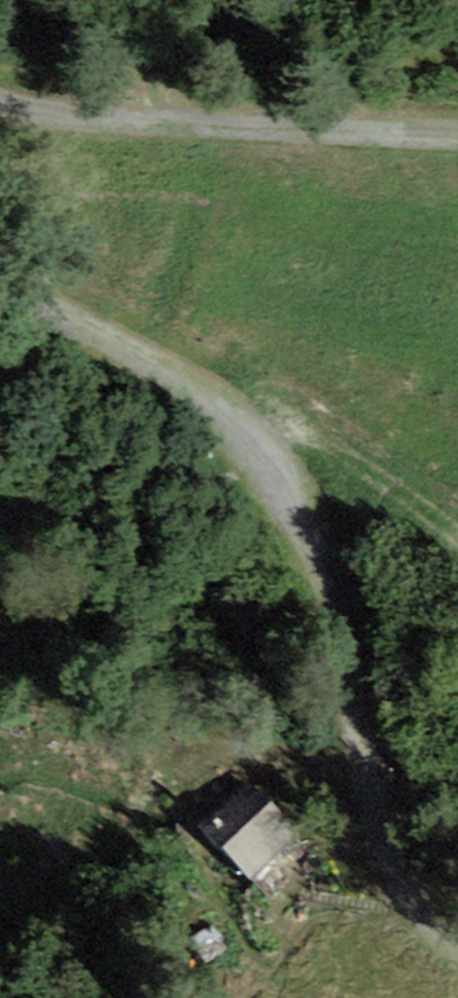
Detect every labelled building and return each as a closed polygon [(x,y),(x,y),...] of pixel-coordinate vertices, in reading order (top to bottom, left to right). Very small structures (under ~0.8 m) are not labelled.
[(247,791),(202,834),(247,880),(292,837),(247,791)]
